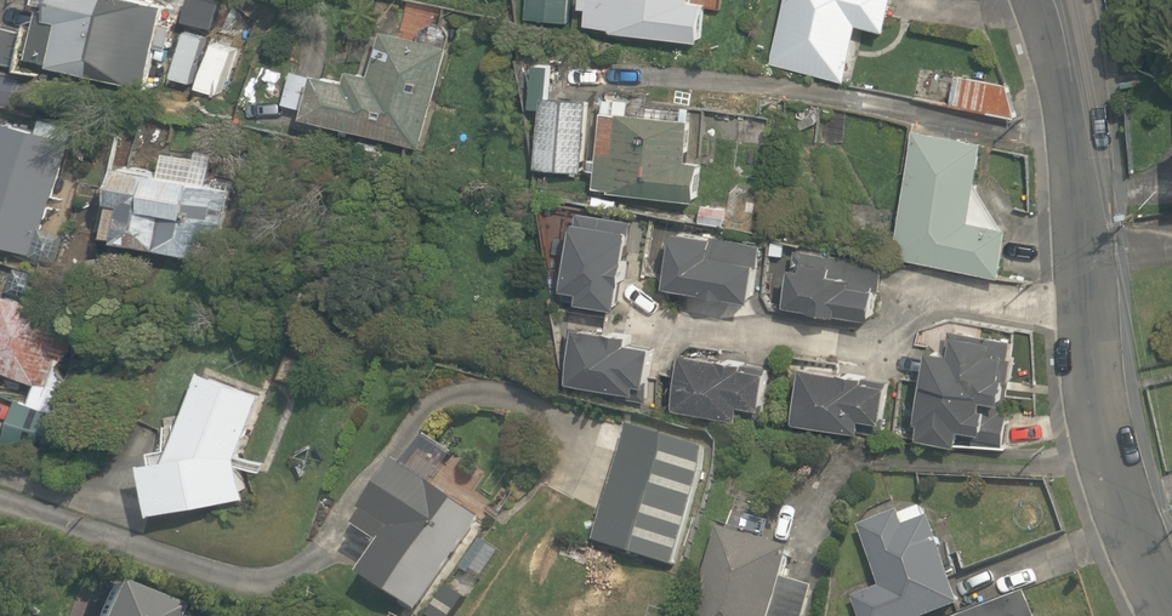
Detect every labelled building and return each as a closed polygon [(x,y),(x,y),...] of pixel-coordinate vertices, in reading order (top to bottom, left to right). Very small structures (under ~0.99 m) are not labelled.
[(45,3),(32,54),(53,59),(52,61),(127,81),(127,79),(146,84),(156,45),(167,48),(173,25),(162,22),(167,2),(159,0),(41,0),(41,2),(45,3)] [(571,0),(529,0),(527,18),(568,22),(571,0)] [(702,40),(706,0),(581,0),(581,7),(588,8),(586,24),(614,26),(613,30),(702,40)] [(895,0),(786,0),(771,64),(847,81),(861,22),(889,29),(895,0)] [(308,109),(306,114),(421,147),(450,46),(445,45),(448,36),(443,26),(433,23),(422,28),(419,36),(385,26),(372,71),(353,65),(349,78),(320,69),(318,75),(294,69),(285,102),(308,109)] [(29,32),(3,25),(0,34),(0,60),(19,66),(29,32)] [(1008,83),(957,73),(951,104),(1017,117),(1016,104),(1012,91),(1008,83)] [(582,171),(589,99),(543,95),(537,167),(582,171)] [(689,158),(694,116),(622,109),(618,150),(610,149),(609,151),(601,151),(597,185),(612,187),(612,189),(698,199),(703,160),(689,158)] [(0,115),(0,242),(34,254),(71,139),(70,138),(74,127),(43,117),(39,128),(0,115)] [(895,256),(1004,275),(1012,224),(974,216),(988,137),(917,125),(895,256)] [(196,175),(122,158),(113,197),(116,197),(108,230),(119,233),(118,235),(185,250),(195,208),(189,206),(196,175)] [(730,205),(705,202),(702,219),(727,223),(730,205)] [(581,298),(619,305),(623,278),(625,278),(629,258),(627,257),(634,219),(579,210),(566,285),(582,288),(581,298)] [(763,242),(678,228),(668,283),(754,297),(763,242)] [(831,253),(830,261),(797,255),(789,303),(873,316),(877,289),(880,290),(883,261),(831,253)] [(35,381),(40,382),(41,379),(51,383),(64,352),(70,355),(82,325),(64,318),(65,314),(5,291),(3,295),(0,293),(0,367),(35,381)] [(640,379),(649,380),(655,342),(632,339),(633,331),(579,323),(570,379),(639,390),(640,379)] [(952,327),(949,348),(931,345),(920,419),(923,419),(920,434),(962,441),(963,434),(1005,440),(1009,409),(1006,408),(1010,379),(1013,379),(1017,354),(1013,354),(1016,337),(952,327)] [(747,359),(686,349),(677,406),(741,416),(743,400),(764,404),(771,367),(746,363),(747,359)] [(302,382),(311,359),(292,352),(283,375),(302,382)] [(886,418),(892,379),(867,376),(867,372),(805,362),(797,419),(862,429),(864,415),(886,418)] [(147,457),(154,508),(251,493),(243,452),(266,389),(204,365),(169,454),(147,457)] [(28,399),(19,396),(1,445),(44,461),(62,413),(56,411),(65,388),(51,383),(41,379),(40,382),(35,381),(28,399)] [(710,447),(631,423),(596,540),(674,565),(710,447)] [(418,610),(482,516),(401,460),(366,508),(369,510),(359,524),(383,541),(362,572),(418,610)] [(853,596),(860,615),(930,615),(964,603),(932,515),(927,516),(924,506),(904,513),(902,510),(859,525),(882,586),(853,596)] [(720,525),(692,615),(806,615),(815,585),(786,577),(795,546),(766,537),(772,520),(745,512),(739,530),(720,525)] [(178,602),(106,576),(92,615),(173,615),(178,602)] [(449,586),(430,615),(432,615),(453,615),(465,597),(449,586)] [(1029,591),(960,615),(1038,615),(1029,591)]
